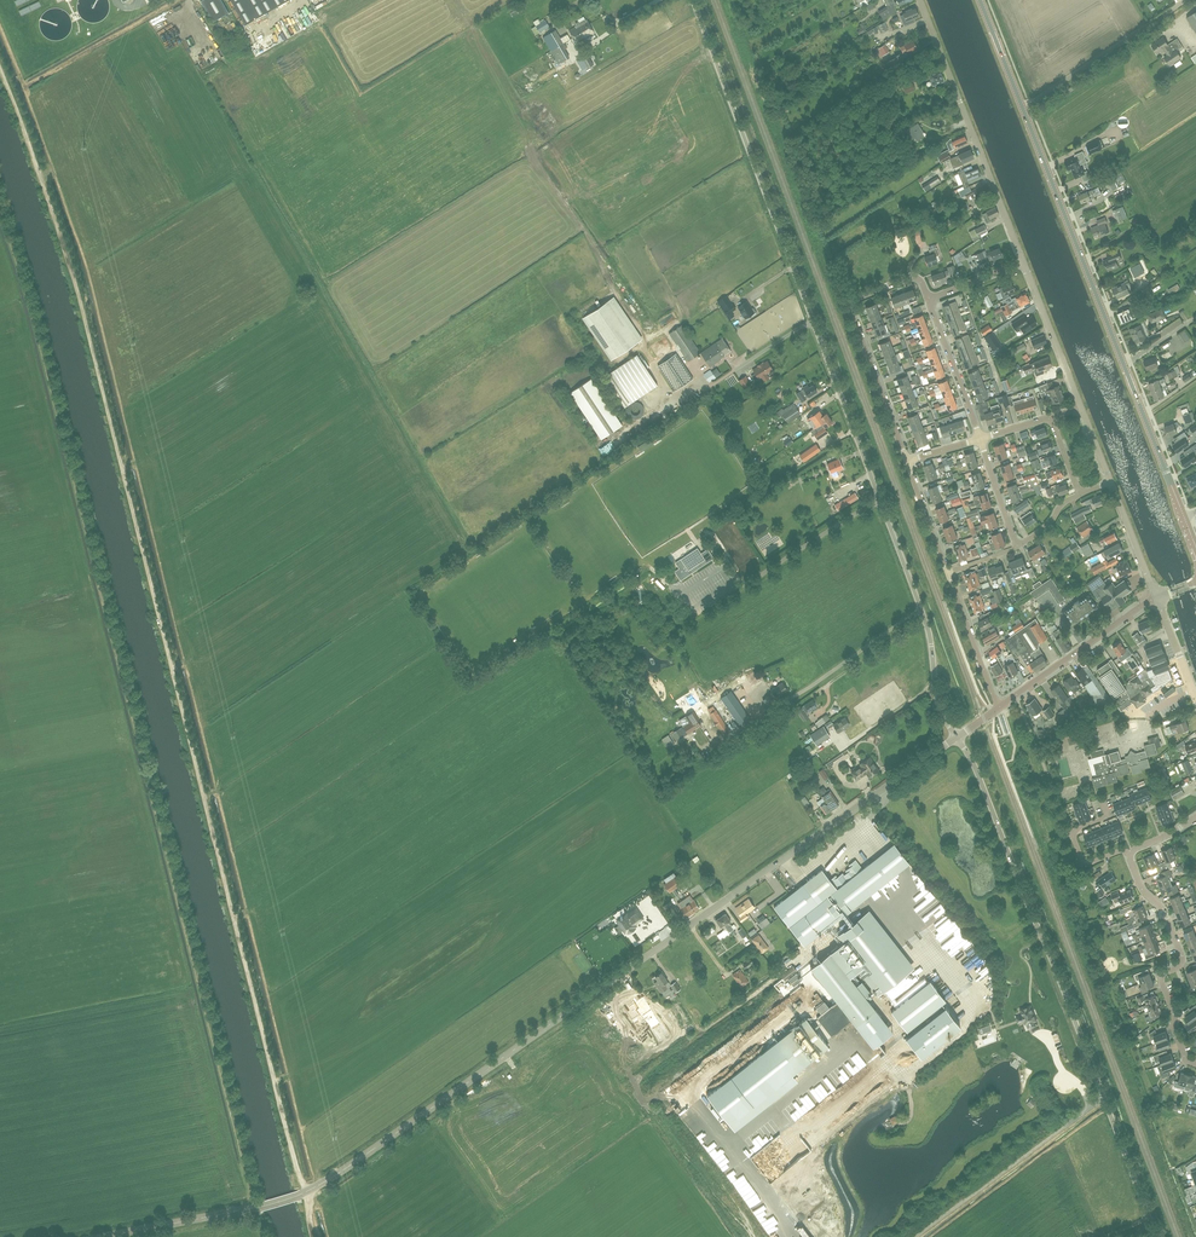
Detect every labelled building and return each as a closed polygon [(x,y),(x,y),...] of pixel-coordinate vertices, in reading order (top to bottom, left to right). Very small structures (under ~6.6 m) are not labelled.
[(222,0),(202,0),(201,1),(213,21),(229,12),(222,0)] [(245,24),(288,0),(231,0),(245,24)] [(912,0),(897,0),(897,1),(894,2),(893,0),(884,0),(887,6),(879,11),(884,19),(891,15),(896,12),(894,7),(899,4),(899,5),(912,0)] [(902,12),(903,14),(908,12),(911,20),(913,19),(919,16),(915,7),(902,12)] [(904,26),(914,21),(913,19),(911,20),(908,12),(903,14),(900,16),(904,26)] [(1186,18),(1195,33),(1195,12),(1186,18)] [(540,33),(541,32),(549,27),(545,20),(536,26),(540,33)] [(582,28),(589,24),(587,20),(569,30),(573,38),(584,31),(582,28)] [(882,32),(888,29),(885,22),(879,25),(882,32)] [(866,31),(861,23),(859,24),(861,28),(862,28),(856,31),(859,35),(865,32),(864,31),(866,31)] [(584,31),(573,38),(576,43),(594,32),(589,24),(582,28),(584,31)] [(551,51),(561,44),(553,31),(543,37),(551,51)] [(1166,51),(1179,42),(1177,38),(1168,45),(1163,38),(1152,45),(1157,53),(1164,49),(1166,51)] [(911,52),(917,49),(913,41),(901,47),(904,53),(907,51),(909,54),(911,53),(911,52)] [(1179,42),(1166,51),(1168,55),(1164,57),(1170,65),(1181,58),(1176,51),(1182,46),(1179,42)] [(561,44),(551,51),(548,53),(553,61),(556,60),(558,64),(569,57),(561,44)] [(883,55),(889,52),(885,44),(879,48),(883,55)] [(587,68),(593,65),(587,55),(582,58),(587,68)] [(888,68),(899,62),(896,57),(886,62),(888,68)] [(895,78),(903,71),(898,67),(892,72),(890,73),(892,76),(893,76),(895,78)] [(944,80),(941,74),(939,68),(921,76),(923,81),(930,78),(933,85),(935,84),(937,87),(943,85),(942,81),(944,80)] [(905,93),(915,90),(912,82),(903,85),(905,93)] [(924,136),(926,133),(923,132),(918,123),(905,130),(911,139),(915,137),(917,140),(924,136)] [(967,143),(964,135),(951,140),(950,137),(946,143),(949,149),(947,150),(938,154),(942,162),(951,158),(948,152),(955,148),(967,143)] [(1090,153),(1101,148),(1098,140),(1087,145),(1090,153)] [(954,167),(963,163),(962,162),(973,157),(970,149),(959,154),(956,156),(950,159),(952,164),(954,167)] [(1065,162),(1068,170),(1072,168),(1073,171),(1072,171),(1076,178),(1082,176),(1083,177),(1089,175),(1087,171),(1084,172),(1082,166),(1081,167),(1080,165),(1083,163),(1084,161),(1082,158),(1085,157),(1083,151),(1075,155),(1076,156),(1065,162)] [(981,176),(977,167),(965,172),(964,169),(958,172),(962,183),(981,176)] [(941,181),(937,176),(922,186),(925,192),(941,181)] [(958,192),(961,198),(965,196),(966,198),(970,196),(972,199),(975,204),(982,200),(980,196),(989,191),(985,184),(971,191),(969,187),(964,189),(958,192)] [(1081,203),(1090,199),(1090,198),(1101,193),(1098,187),(1078,195),(1081,203)] [(986,223),(991,221),(990,219),(999,214),(995,207),(986,211),(986,212),(982,214),(986,223)] [(1117,222),(1123,219),(1121,214),(1123,213),(1121,207),(1112,210),(1117,222)] [(1099,237),(1109,233),(1105,223),(1107,222),(1105,218),(1099,220),(1101,224),(1091,228),(1094,235),(1098,234),(1099,237)] [(974,240),(981,237),(988,233),(984,225),(969,232),(974,240)] [(913,236),(921,234),(918,226),(911,228),(913,236)] [(939,255),(937,248),(929,250),(931,255),(925,257),(928,266),(937,262),(935,257),(939,255)] [(993,259),(1002,255),(999,248),(990,252),(986,254),(987,257),(991,256),(993,259)] [(1118,267),(1116,261),(1121,259),(1118,250),(1107,255),(1109,259),(1103,261),(1105,266),(1106,265),(1108,270),(1112,268),(1112,269),(1118,267)] [(956,263),(960,261),(958,257),(963,254),(961,251),(954,256),(956,263)] [(978,265),(987,261),(983,251),(974,254),(978,265)] [(1131,269),(1135,277),(1144,272),(1140,264),(1131,269)] [(950,274),(956,272),(953,265),(948,267),(950,274)] [(949,274),(947,270),(943,272),(943,271),(932,276),(935,284),(946,280),(945,276),(949,274)] [(1127,287),(1130,285),(1128,281),(1125,282),(1125,283),(1113,288),(1117,298),(1124,294),(1125,295),(1130,293),(1127,287)] [(1009,296),(1008,293),(1016,290),(1015,287),(1013,287),(1012,283),(1002,287),(999,288),(1003,298),(1009,296)] [(1180,289),(1177,284),(1168,290),(1171,294),(1180,289)] [(906,292),(909,302),(917,299),(913,289),(906,292)] [(902,305),(909,302),(906,292),(898,295),(902,305)] [(1013,304),(1028,297),(1025,292),(1012,299),(1012,300),(1001,306),(1001,307),(994,311),(995,315),(1003,311),(1010,308),(1013,304)] [(895,307),(902,305),(898,295),(891,297),(895,307)] [(988,307),(992,304),(987,295),(983,297),(988,307)] [(614,296),(582,318),(611,360),(643,338),(614,296)] [(723,307),(730,303),(726,296),(719,301),(723,307)] [(1010,308),(1003,311),(1006,316),(1012,312),(1012,311),(1020,307),(1030,302),(1028,297),(1013,304),(1010,308)] [(751,308),(747,301),(738,307),(746,318),(750,315),(752,316),(757,313),(753,308),(751,308)] [(945,313),(958,308),(956,301),(947,304),(947,305),(943,306),(944,309),(943,309),(943,310),(944,309),(945,313)] [(730,303),(723,307),(727,314),(730,318),(734,315),(731,311),(735,308),(733,304),(732,305),(730,303)] [(868,315),(878,311),(875,303),(865,307),(868,315)] [(1134,313),(1138,311),(1135,304),(1129,307),(1128,307),(1118,312),(1123,324),(1136,318),(1134,313)] [(905,311),(906,315),(910,313),(909,310),(906,311),(904,306),(902,306),(904,311),(905,311)] [(948,320),(961,315),(958,308),(945,313),(947,316),(946,316),(946,317),(947,316),(948,320)] [(1151,323),(1165,317),(1162,309),(1149,315),(1148,316),(1149,318),(1151,323)] [(871,322),(881,318),(878,311),(868,315),(871,322)] [(912,326),(925,321),(922,314),(913,317),(915,322),(911,323),(912,326)] [(951,327),(963,322),(961,315),(948,320),(949,323),(948,323),(948,324),(949,323),(951,327)] [(899,325),(905,323),(905,321),(910,319),(908,316),(903,318),(897,320),(899,325)] [(1012,324),(1016,330),(1020,327),(1023,332),(1036,324),(1031,317),(1026,320),(1024,317),(1012,324)] [(874,329),(884,325),(881,318),(871,322),(874,329)] [(917,328),(919,331),(927,328),(925,321),(912,326),(913,329),(917,328)] [(963,322),(951,327),(952,330),(951,330),(951,331),(952,330),(954,335),(959,333),(959,332),(966,329),(963,322)] [(700,353),(682,325),(669,333),(688,361),(700,353)] [(889,331),(886,332),(884,325),(874,329),(878,339),(890,334),(889,331)] [(981,330),(984,335),(991,329),(989,325),(981,330)] [(1135,343),(1145,339),(1140,325),(1130,329),(1134,337),(1133,337),(1135,343)] [(921,338),(930,335),(927,328),(919,331),(921,338)] [(1183,343),(1190,338),(1185,330),(1178,335),(1183,343)] [(990,353),(993,358),(1004,351),(1000,346),(1001,345),(992,332),(985,337),(990,345),(988,347),(990,353)] [(958,346),(970,341),(968,334),(959,337),(959,338),(955,339),(956,342),(955,342),(955,343),(956,342),(958,346)] [(930,335),(921,338),(924,345),(933,342),(930,335)] [(1034,348),(1047,343),(1043,335),(1031,340),(1034,348)] [(724,341),(722,338),(700,353),(710,367),(721,359),(721,358),(725,356),(724,355),(731,351),(724,341)] [(882,351),(892,347),(889,340),(879,344),(882,351)] [(664,355),(658,348),(662,345),(660,341),(652,347),(660,358),(664,355)] [(960,353),(973,348),(970,341),(958,346),(959,349),(958,349),(958,350),(959,350),(960,353)] [(1010,357),(1026,347),(1023,343),(1008,352),(1010,357)] [(885,358),(895,354),(892,347),(882,351),(885,358)] [(928,357),(937,354),(934,347),(925,350),(927,354),(928,357)] [(963,360),(976,355),(973,348),(960,353),(962,356),(960,356),(961,357),(962,357),(963,360)] [(907,358),(910,356),(907,349),(902,351),(905,359),(907,358)] [(675,391),(693,378),(676,353),(658,365),(675,391)] [(624,407),(657,385),(637,354),(604,376),(624,407)] [(888,365),(897,361),(895,354),(885,358),(888,365)] [(931,364),(940,361),(937,354),(928,357),(931,364)] [(976,355),(963,360),(964,363),(963,364),(964,364),(966,368),(971,366),(971,365),(978,362),(976,355)] [(1037,371),(1052,365),(1049,356),(1034,362),(1034,363),(1030,364),(1022,367),(1024,372),(1032,368),(1032,369),(1036,368),(1037,371)] [(1154,368),(1155,367),(1154,367),(1158,365),(1156,361),(1157,360),(1156,356),(1143,361),(1144,363),(1144,364),(1144,366),(1145,366),(1147,370),(1151,368),(1151,369),(1152,369),(1154,368)] [(772,368),(768,362),(767,360),(762,363),(757,365),(758,367),(753,370),(755,373),(752,376),(754,380),(761,376),(764,381),(769,378),(765,372),(772,368)] [(897,361),(888,365),(890,373),(900,369),(897,361)] [(942,368),(940,361),(931,364),(932,368),(921,372),(922,375),(927,374),(934,371),(942,368)] [(1169,378),(1177,375),(1177,374),(1181,373),(1178,366),(1173,367),(1174,370),(1167,373),(1169,378)] [(709,382),(721,374),(717,367),(711,371),(710,369),(703,374),(709,382)] [(945,374),(942,368),(934,371),(936,378),(945,374)] [(970,379),(980,375),(977,368),(972,370),(972,371),(968,373),(970,379)] [(1185,382),(1195,374),(1195,373),(1194,370),(1182,378),(1185,382)] [(899,386),(909,382),(907,375),(896,379),(899,386)] [(973,386),(983,383),(980,375),(970,379),(973,386)] [(744,388),(751,384),(746,376),(739,380),(744,388)] [(601,439),(622,425),(591,378),(570,393),(601,439)] [(1158,380),(1148,383),(1152,392),(1161,388),(1160,384),(1165,381),(1164,378),(1158,380)] [(940,390),(949,386),(946,379),(938,383),(940,390)] [(1009,388),(1006,379),(1001,381),(1004,390),(1009,388)] [(902,394),(912,390),(909,382),(899,386),(902,394)] [(976,394),(989,389),(988,388),(985,389),(983,383),(973,386),(976,394)] [(1047,398),(1050,396),(1061,392),(1059,385),(1049,389),(1046,383),(1038,386),(1040,393),(1044,391),(1045,394),(1047,398)] [(809,397),(816,391),(812,385),(809,388),(807,385),(803,388),(804,389),(801,391),(800,390),(796,393),(802,401),(806,399),(806,398),(809,396),(809,397)] [(1164,397),(1162,391),(1169,388),(1167,385),(1161,388),(1152,392),(1155,400),(1164,397)] [(943,397),(952,393),(949,386),(940,390),(941,390),(942,393),(943,397)] [(989,389),(976,394),(979,401),(984,399),(984,398),(988,396),(986,392),(990,391),(989,389)] [(905,401),(915,397),(912,390),(902,394),(905,401)] [(1050,396),(1050,397),(1052,400),(1048,402),(1050,404),(1064,399),(1061,392),(1050,396)] [(946,403),(954,400),(952,393),(943,397),(946,403)] [(1027,400),(1030,411),(1037,408),(1033,395),(1026,397),(1027,400)] [(915,397),(905,401),(907,408),(910,407),(911,410),(919,407),(915,397)] [(1023,413),(1030,411),(1027,400),(1025,401),(1024,398),(1019,400),(1023,413)] [(954,400),(946,403),(948,411),(957,407),(954,400)] [(1014,405),(1017,415),(1023,413),(1019,400),(1013,402),(1009,403),(1010,406),(1014,405)] [(995,421),(992,411),(988,412),(987,408),(988,407),(986,401),(976,405),(979,415),(984,414),(987,424),(995,421)] [(788,423),(800,414),(793,403),(783,409),(785,413),(782,414),(788,423)] [(991,407),(992,411),(995,421),(1003,419),(1000,409),(998,404),(995,405),(991,407)] [(907,417),(910,424),(920,421),(917,413),(921,412),(919,409),(909,413),(910,416),(907,417)] [(1186,424),(1193,421),(1189,412),(1183,415),(1186,424)] [(810,431),(829,417),(826,413),(818,418),(812,423),(815,427),(810,431)] [(829,417),(810,431),(813,435),(814,435),(817,439),(826,433),(823,428),(824,427),(824,428),(833,422),(829,417)] [(947,424),(946,421),(944,417),(940,419),(941,423),(943,422),(944,425),(939,427),(942,437),(950,435),(947,424)] [(954,422),(957,432),(965,430),(964,427),(967,426),(965,419),(962,420),(954,422)] [(912,431),(922,428),(920,421),(910,424),(912,431)] [(950,435),(957,432),(954,422),(947,424),(950,435)] [(1179,426),(1177,422),(1173,424),(1173,423),(1164,427),(1168,436),(1177,432),(1175,428),(1179,426)] [(1045,427),(1040,429),(1039,428),(1031,431),(1032,435),(1037,433),(1039,438),(1048,435),(1045,427)] [(915,438),(925,435),(928,433),(927,430),(924,432),(922,428),(912,431),(915,438)] [(1023,441),(1030,438),(1027,431),(1020,434),(1023,441)] [(1173,445),(1173,446),(1172,447),(1175,451),(1176,450),(1178,452),(1188,445),(1185,440),(1188,438),(1184,432),(1178,436),(1180,440),(1173,445)] [(925,435),(915,438),(918,446),(928,442),(925,435)] [(789,437),(788,437),(784,441),(783,441),(786,446),(793,442),(789,437)] [(641,451),(653,443),(650,438),(638,447),(641,451)] [(1040,446),(1037,447),(1038,451),(1042,450),(1043,453),(1050,451),(1049,450),(1053,448),(1050,441),(1040,445),(1040,446)] [(997,453),(1006,450),(1003,443),(994,446),(997,453)] [(810,448),(799,456),(803,462),(815,454),(820,450),(816,444),(810,448)] [(1027,454),(1024,444),(1016,447),(1017,450),(1019,456),(1027,454)] [(1194,445),(1188,450),(1190,453),(1181,460),(1180,461),(1183,465),(1184,465),(1186,467),(1195,460),(1195,448),(1194,445)] [(1006,450),(997,453),(999,460),(1008,457),(1006,450)] [(967,461),(976,459),(973,451),(965,454),(966,457),(961,459),(961,460),(957,461),(958,464),(962,463),(967,461)] [(1030,460),(1038,457),(1035,452),(1028,455),(1030,460)] [(1055,454),(1044,459),(1041,460),(1042,464),(1046,462),(1047,466),(1051,465),(1058,462),(1055,454)] [(1033,467),(1040,464),(1038,458),(1030,461),(1033,467)] [(831,473),(843,468),(839,459),(827,464),(831,473)] [(976,459),(967,461),(970,469),(978,466),(976,459)] [(926,473),(935,470),(932,462),(924,466),(926,473)] [(1003,473),(1015,469),(1014,465),(1011,466),(1010,463),(1001,465),(1003,473)] [(1018,468),(1015,469),(1003,473),(1005,480),(1014,477),(1013,473),(1019,471),(1026,469),(1025,466),(1018,468)] [(1063,477),(1060,467),(1051,471),(1045,473),(1048,478),(1053,476),(1055,480),(1063,477)] [(935,470),(926,473),(929,480),(938,477),(935,470)] [(974,482),(983,479),(980,472),(971,475),(974,482)] [(1007,486),(1010,493),(1018,490),(1028,487),(1034,486),(1038,484),(1035,474),(1023,478),(1019,479),(1020,483),(1024,482),(1025,485),(1022,486),(1017,487),(1016,483),(1007,486)] [(1195,474),(1187,478),(1190,484),(1192,487),(1194,485),(1195,485),(1195,484),(1195,475),(1195,474)] [(983,479),(974,482),(975,486),(971,487),(973,491),(985,486),(983,479)] [(1043,489),(1050,486),(1047,481),(1040,483),(1043,489)] [(1060,486),(1059,484),(1046,489),(1049,495),(1058,491),(1060,495),(1069,491),(1066,484),(1060,486)] [(931,496),(939,492),(936,485),(928,488),(931,496)] [(1018,490),(1010,493),(1012,500),(1017,499),(1021,498),(1020,494),(1029,490),(1028,487),(1018,490)] [(939,492),(931,496),(934,503),(942,500),(939,492)] [(987,492),(979,495),(973,497),(975,502),(976,505),(979,504),(979,503),(981,502),(989,499),(987,492)] [(838,510),(852,502),(858,498),(855,493),(835,505),(838,510)] [(968,506),(969,506),(969,504),(968,502),(967,500),(970,499),(969,495),(961,498),(963,503),(964,507),(968,506)] [(1104,503),(1101,495),(1096,497),(1096,496),(1092,498),(1085,501),(1087,505),(1094,502),(1095,506),(1104,503)] [(960,497),(951,500),(953,506),(962,503),(960,497)] [(977,508),(982,506),(983,509),(992,506),(989,499),(981,502),(979,503),(979,504),(976,505),(977,508)] [(1017,514),(1027,506),(1030,504),(1027,500),(1024,502),(1014,509),(1017,514)] [(944,505),(935,509),(938,516),(947,512),(944,505)] [(963,506),(960,508),(957,508),(961,519),(965,517),(966,517),(965,513),(963,506)] [(970,511),(968,506),(964,507),(966,513),(965,513),(966,517),(979,513),(978,509),(970,511)] [(1075,523),(1086,518),(1084,513),(1092,510),(1090,506),(1082,509),(1071,515),(1075,523)] [(1028,526),(1037,520),(1031,511),(1021,518),(1023,521),(1024,520),(1028,526)] [(947,512),(938,516),(941,522),(949,519),(948,516),(951,514),(953,514),(952,512),(949,513),(949,512),(947,512)] [(988,522),(996,519),(994,512),(980,517),(982,522),(980,522),(981,524),(983,524),(983,523),(988,522)] [(975,527),(971,517),(966,519),(970,528),(970,529),(975,527)] [(996,519),(988,522),(991,529),(999,526),(996,519)] [(1083,537),(1094,530),(1087,521),(1077,528),(1083,537)] [(970,528),(969,529),(972,535),(977,533),(976,531),(983,528),(981,524),(975,527),(970,529),(970,528)] [(945,535),(955,531),(952,525),(943,528),(945,535)] [(955,531),(945,535),(948,542),(957,538),(955,531)] [(994,542),(1003,538),(1001,531),(991,535),(993,538),(989,540),(991,543),(994,542)] [(1107,544),(1117,539),(1114,531),(1105,536),(1099,539),(1100,542),(1105,540),(1107,544)] [(975,542),(974,542),(972,536),(966,538),(968,545),(975,542)] [(993,554),(1003,550),(1002,546),(1006,545),(1003,538),(994,542),(991,543),(990,543),(991,546),(993,554)] [(1081,548),(1076,541),(1069,546),(1074,552),(1081,548)] [(1116,554),(1123,550),(1119,542),(1104,551),(1101,553),(1104,558),(1107,556),(1108,558),(1110,557),(1110,558),(1116,554)] [(1088,543),(1081,548),(1085,556),(1093,552),(1088,543)] [(956,554),(967,550),(965,544),(962,545),(961,544),(953,546),(956,554)] [(1034,548),(1040,556),(1046,552),(1040,544),(1034,548)] [(1073,553),(1074,552),(1069,546),(1062,551),(1066,557),(1073,552),(1073,553)] [(973,556),(979,554),(976,547),(970,550),(973,556)] [(701,553),(697,548),(675,563),(679,568),(675,571),(680,580),(714,558),(708,549),(701,553)] [(1034,560),(1040,556),(1034,548),(1028,552),(1034,560)] [(967,550),(956,554),(960,562),(967,559),(966,557),(970,556),(967,550)] [(1015,560),(1021,575),(1030,572),(1032,577),(1035,575),(1032,567),(1028,569),(1027,568),(1022,557),(1015,560)] [(1095,575),(1119,562),(1116,558),(1108,562),(1106,559),(1091,568),(1095,575)] [(1015,577),(1021,575),(1015,560),(1009,562),(1014,575),(1010,576),(1012,581),(1013,584),(1017,583),(1015,577)] [(1125,563),(1124,561),(1120,562),(1121,564),(1117,565),(1118,567),(1113,569),(1115,573),(1119,571),(1121,574),(1122,574),(1122,575),(1126,574),(1125,573),(1131,570),(1128,562),(1125,563)] [(996,567),(1001,581),(1004,580),(1002,577),(1001,576),(1005,574),(1002,565),(996,567)] [(1001,581),(996,567),(995,566),(988,569),(992,580),(997,578),(998,580),(997,580),(998,584),(1001,582),(1001,581)] [(981,577),(986,575),(984,568),(978,570),(981,577)] [(967,582),(978,578),(975,572),(972,574),(971,571),(964,574),(966,578),(965,579),(966,582),(967,582)] [(1104,581),(1099,575),(1087,584),(1097,598),(1100,596),(1111,611),(1125,600),(1122,596),(1131,590),(1129,587),(1130,586),(1131,586),(1128,582),(1126,583),(1124,580),(1115,587),(1112,582),(1107,586),(1106,584),(1112,580),(1110,577),(1104,581)] [(978,578),(967,582),(970,590),(977,587),(977,586),(980,584),(978,578)] [(1045,592),(1049,590),(1056,585),(1051,578),(1041,586),(1045,592)] [(657,579),(655,581),(663,589),(665,587),(657,579)] [(1012,581),(1008,583),(1013,594),(1016,592),(1013,584),(1012,581)] [(1058,589),(1056,585),(1049,590),(1051,594),(1058,589)] [(993,592),(992,591),(991,586),(980,590),(982,596),(993,592)] [(1037,588),(1042,595),(1045,592),(1041,586),(1037,588)] [(992,591),(993,592),(997,602),(1003,600),(999,588),(992,591)] [(1037,588),(1034,590),(1039,597),(1042,595),(1037,588)] [(1051,594),(1054,597),(1061,592),(1058,589),(1051,594)] [(1034,590),(1030,593),(1035,600),(1039,597),(1034,590)] [(1063,596),(1061,592),(1054,597),(1056,601),(1063,596)] [(972,605),(982,601),(980,595),(977,596),(976,594),(969,597),(972,605)] [(1056,601),(1058,604),(1065,599),(1063,596),(1056,601)] [(1097,608),(1089,596),(1080,602),(1079,601),(1074,604),(1075,605),(1065,612),(1073,624),(1097,608)] [(981,608),(985,607),(982,601),(972,605),(975,613),(982,610),(981,608)] [(983,629),(996,622),(990,611),(984,615),(986,618),(979,622),(983,629)] [(1009,637),(1008,637),(1005,639),(1014,658),(1020,655),(1028,666),(1031,663),(1035,671),(1047,663),(1043,656),(1044,655),(1039,648),(1040,643),(1048,638),(1036,619),(1025,626),(1022,628),(1009,637)] [(1142,633),(1152,629),(1148,620),(1138,624),(1142,633)] [(1024,626),(1021,621),(1012,627),(1015,632),(1024,626)] [(995,630),(994,627),(989,630),(991,632),(982,637),(986,644),(995,639),(999,636),(995,630)] [(1066,639),(1059,629),(1053,633),(1065,652),(1072,647),(1069,643),(1070,642),(1068,638),(1066,639)] [(1140,636),(1138,632),(1132,636),(1140,647),(1147,641),(1142,634),(1140,636)] [(1125,649),(1120,642),(1113,647),(1119,656),(1118,656),(1122,661),(1132,654),(1128,648),(1125,649)] [(1150,676),(1142,682),(1138,676),(1128,682),(1124,685),(1118,676),(1122,673),(1112,659),(1098,669),(1101,675),(1099,676),(1114,697),(1113,698),(1121,711),(1134,702),(1137,707),(1146,701),(1144,699),(1173,679),(1170,671),(1168,668),(1159,644),(1146,649),(1153,667),(1147,670),(1150,676)] [(993,650),(997,655),(1001,653),(997,647),(993,650)] [(994,658),(997,655),(993,650),(989,652),(994,658)] [(1139,662),(1142,660),(1137,652),(1134,654),(1137,658),(1139,662)] [(1132,670),(1139,665),(1133,657),(1127,662),(1132,670)] [(1010,676),(1018,672),(1013,662),(1005,666),(1010,676)] [(996,676),(1003,672),(998,663),(990,667),(996,676)] [(1084,685),(1086,687),(1100,708),(1111,700),(1098,682),(1097,682),(1089,670),(1086,672),(1083,668),(1076,673),(1082,682),(1084,685)] [(1084,685),(1082,682),(1079,684),(1075,679),(1074,680),(1071,676),(1063,682),(1066,685),(1065,686),(1069,691),(1072,689),(1076,694),(1080,691),(1086,687),(1084,685)] [(787,690),(782,682),(774,688),(774,687),(771,689),(776,697),(779,695),(787,690)] [(1068,697),(1059,685),(1051,690),(1061,706),(1062,705),(1064,709),(1059,713),(1067,724),(1075,718),(1070,710),(1076,706),(1069,696),(1068,697)] [(1166,697),(1176,690),(1173,687),(1164,694),(1166,697)] [(720,698),(741,727),(751,720),(731,690),(720,698)] [(769,708),(775,704),(769,695),(763,700),(769,708)] [(1042,709),(1035,699),(1031,701),(1030,701),(1027,703),(1027,704),(1026,705),(1029,709),(1028,709),(1033,716),(1042,709)] [(808,712),(816,706),(812,700),(804,705),(802,707),(797,711),(803,721),(809,717),(805,712),(807,710),(808,712)] [(1048,719),(1055,715),(1049,706),(1042,711),(1048,719)] [(717,726),(722,733),(729,729),(716,709),(709,714),(714,721),(713,722),(716,726),(717,726)] [(778,715),(782,720),(782,721),(791,715),(787,709),(778,715)] [(686,716),(690,722),(691,725),(693,724),(696,729),(701,726),(696,718),(698,718),(694,711),(686,716)] [(818,727),(829,719),(826,715),(815,723),(818,727)] [(683,726),(679,729),(670,734),(675,742),(696,729),(693,724),(691,725),(690,722),(686,716),(679,720),(683,726)] [(842,730),(849,725),(845,718),(837,722),(838,724),(835,727),(838,732),(842,730)] [(834,725),(831,720),(825,724),(828,729),(834,725)] [(1189,729),(1186,720),(1166,728),(1168,734),(1172,733),(1172,731),(1177,729),(1178,733),(1189,729)] [(830,736),(823,726),(809,735),(816,745),(830,736)] [(666,741),(669,746),(673,743),(668,735),(662,739),(664,742),(666,741)] [(1102,755),(1103,758),(1104,761),(1094,764),(1097,777),(1092,778),(1095,787),(1118,781),(1116,776),(1130,772),(1129,767),(1131,767),(1133,774),(1142,771),(1142,769),(1151,766),(1148,756),(1158,753),(1156,748),(1162,746),(1159,736),(1148,739),(1149,744),(1144,745),(1146,750),(1136,753),(1131,750),(1128,756),(1128,757),(1126,758),(1121,760),(1118,751),(1102,755)] [(1195,750),(1195,743),(1195,741),(1186,745),(1184,740),(1167,751),(1169,753),(1176,749),(1176,750),(1183,746),(1183,747),(1182,747),(1184,751),(1187,750),(1188,753),(1189,753),(1193,752),(1193,751),(1195,750)] [(869,777),(878,770),(869,757),(860,764),(861,766),(851,772),(856,779),(866,773),(869,777)] [(1186,773),(1193,771),(1188,760),(1182,762),(1186,773)] [(826,779),(831,776),(826,768),(821,771),(826,779)] [(828,806),(830,810),(839,804),(829,789),(826,791),(825,789),(824,790),(822,788),(820,789),(813,780),(808,783),(815,793),(818,791),(822,798),(823,799),(827,796),(832,803),(828,806)] [(1174,800),(1185,794),(1181,787),(1170,793),(1174,800)] [(1138,791),(1143,804),(1146,802),(1146,801),(1151,798),(1147,788),(1138,791)] [(1140,805),(1143,804),(1138,791),(1129,795),(1131,798),(1134,805),(1139,803),(1140,805)] [(825,813),(830,810),(828,806),(832,803),(827,796),(823,799),(822,798),(817,802),(820,806),(825,813)] [(1135,808),(1134,805),(1131,798),(1122,801),(1127,813),(1130,812),(1129,810),(1135,808)] [(1076,814),(1088,809),(1084,801),(1074,805),(1076,811),(1074,811),(1076,814)] [(1124,815),(1127,813),(1122,801),(1113,804),(1118,815),(1123,813),(1124,815)] [(1158,817),(1170,812),(1167,803),(1156,808),(1158,813),(1157,813),(1158,817)] [(1088,809),(1076,814),(1077,817),(1078,817),(1080,822),(1091,818),(1088,809)] [(1170,812),(1158,817),(1159,820),(1161,819),(1163,825),(1174,821),(1170,812)] [(1109,825),(1115,837),(1118,836),(1117,835),(1123,832),(1118,821),(1109,825)] [(1112,839),(1115,837),(1109,825),(1101,828),(1105,839),(1111,837),(1112,839)] [(1100,842),(1105,839),(1101,828),(1092,832),(1097,844),(1101,843),(1100,842)] [(1094,846),(1097,844),(1092,832),(1084,835),(1083,834),(1079,836),(1081,842),(1085,840),(1088,847),(1094,844),(1094,846)] [(883,852),(873,860),(889,879),(898,872),(909,863),(893,844),(883,852)] [(1165,870),(1170,869),(1173,867),(1170,861),(1175,859),(1171,848),(1162,851),(1166,861),(1162,863),(1165,870)] [(1165,870),(1162,863),(1158,864),(1154,854),(1144,858),(1148,869),(1156,866),(1159,873),(1162,872),(1165,870)] [(850,909),(889,879),(873,860),(862,868),(855,860),(848,865),(849,867),(845,871),(846,873),(844,874),(842,873),(837,877),(836,875),(830,880),(821,869),(774,907),(804,945),(845,914),(850,909)] [(1160,873),(1161,877),(1157,879),(1160,886),(1171,881),(1169,877),(1173,876),(1170,869),(1165,870),(1162,872),(1160,873)] [(919,871),(913,875),(920,884),(925,879),(919,871)] [(1091,881),(1101,874),(1099,871),(1089,878),(1091,881)] [(670,892),(681,884),(674,872),(664,878),(666,882),(664,883),(670,892)] [(1103,887),(1108,884),(1109,884),(1111,883),(1111,882),(1115,879),(1110,873),(1096,882),(1098,886),(1101,883),(1103,887)] [(1173,886),(1171,881),(1160,886),(1163,892),(1167,891),(1168,895),(1171,894),(1179,891),(1176,885),(1173,886)] [(911,895),(918,904),(934,891),(927,882),(911,895)] [(1098,899),(1100,897),(1104,895),(1100,889),(1096,891),(1094,892),(1098,899)] [(1115,903),(1120,901),(1121,905),(1126,902),(1133,898),(1132,895),(1132,894),(1131,892),(1130,891),(1130,890),(1119,894),(1118,891),(1111,894),(1115,903)] [(686,917),(699,909),(693,899),(690,894),(677,903),(680,908),(686,917)] [(1173,905),(1182,901),(1185,900),(1184,896),(1181,897),(1179,894),(1170,898),(1173,905)] [(942,911),(947,907),(937,896),(925,906),(931,913),(938,908),(942,911)] [(741,921),(747,917),(745,914),(754,908),(748,899),(743,903),(743,904),(736,910),(741,916),(738,917),(741,921)] [(1176,912),(1185,909),(1182,901),(1173,905),(1176,912)] [(1134,916),(1145,912),(1143,906),(1136,908),(1134,904),(1120,910),(1122,914),(1132,910),(1134,916)] [(621,917),(617,920),(619,924),(623,930),(625,933),(628,931),(633,928),(636,926),(634,923),(635,922),(636,923),(643,918),(636,908),(628,914),(627,913),(623,916),(622,915),(620,916),(621,917)] [(1179,919),(1188,916),(1185,909),(1176,912),(1179,919)] [(1130,917),(1132,923),(1133,923),(1147,918),(1145,912),(1134,916),(1130,917)] [(731,931),(733,930),(730,924),(729,925),(728,923),(730,921),(725,913),(720,917),(731,931)] [(844,942),(831,952),(810,968),(836,1001),(817,1017),(832,1036),(852,1020),(855,1025),(875,1009),(850,976),(862,966),(866,970),(861,974),(877,995),(907,972),(862,915),(838,934),(844,942)] [(1188,916),(1179,919),(1182,927),(1191,923),(1188,916)] [(731,931),(720,917),(716,920),(721,927),(723,926),(725,927),(724,928),(725,930),(717,935),(720,940),(726,936),(731,933),(731,931)] [(1132,923),(1120,928),(1122,932),(1134,927),(1133,923),(1132,923)] [(1140,932),(1136,934),(1138,937),(1153,931),(1150,924),(1139,929),(1140,932)] [(960,926),(953,931),(974,965),(972,966),(973,967),(983,961),(960,926)] [(743,938),(747,935),(742,928),(738,931),(743,938)] [(1187,940),(1195,936),(1193,929),(1184,932),(1187,940)] [(1130,939),(1126,931),(1121,933),(1125,941),(1130,939)] [(1138,937),(1139,940),(1140,943),(1144,941),(1155,937),(1153,931),(1138,937)] [(758,934),(751,940),(762,954),(769,948),(758,934)] [(1195,944),(1195,937),(1195,936),(1187,940),(1190,947),(1195,944)] [(1157,943),(1155,937),(1144,941),(1144,942),(1147,947),(1157,943)] [(1147,947),(1143,949),(1144,952),(1145,955),(1160,949),(1157,943),(1147,947)] [(1136,962),(1142,960),(1139,952),(1133,955),(1136,962)] [(751,965),(754,963),(751,959),(743,965),(746,969),(751,965)] [(986,960),(966,976),(970,980),(981,972),(983,975),(992,968),(986,960)] [(784,980),(797,970),(794,966),(781,976),(784,980)] [(741,987),(748,982),(740,969),(732,975),(741,987)] [(1195,977),(1195,969),(1187,973),(1189,980),(1195,977)] [(986,983),(995,979),(992,972),(983,976),(986,983)] [(1141,983),(1152,979),(1149,973),(1142,975),(1141,972),(1134,975),(1136,981),(1140,980),(1141,983)] [(1152,979),(1141,983),(1142,986),(1139,988),(1142,994),(1149,991),(1147,988),(1154,985),(1152,979)] [(945,1000),(930,980),(891,1010),(907,1030),(945,1000)] [(1157,1000),(1158,1000),(1157,996),(1156,996),(1155,994),(1146,998),(1145,994),(1137,997),(1139,1002),(1145,1000),(1146,1005),(1157,1000)] [(635,998),(630,1001),(633,1006),(632,1007),(635,1012),(637,1011),(639,1015),(645,1011),(643,1006),(644,1005),(644,1004),(644,1003),(642,1000),(641,1000),(640,1000),(639,1001),(637,997),(635,998)] [(1149,1010),(1160,1006),(1157,1000),(1146,1005),(1143,1006),(1144,1008),(1147,1007),(1149,1010)] [(823,1008),(821,1005),(814,1011),(816,1013),(823,1008)] [(1031,1005),(1020,1009),(1023,1015),(1020,1016),(1021,1018),(1020,1018),(1021,1019),(1022,1021),(1025,1020),(1026,1024),(1029,1024),(1030,1028),(1036,1026),(1034,1022),(1037,1021),(1031,1005)] [(1195,1019),(1195,1005),(1190,1009),(1192,1012),(1185,1018),(1189,1023),(1189,1024),(1195,1019)] [(1160,1006),(1149,1010),(1147,1011),(1149,1016),(1145,1018),(1147,1022),(1155,1019),(1153,1015),(1162,1012),(1160,1006)] [(904,1039),(909,1046),(916,1040),(926,1053),(960,1026),(945,1007),(904,1039)] [(730,1124),(775,1088),(780,1095),(792,1085),(787,1079),(793,1074),(828,1046),(810,1022),(811,1021),(808,1016),(806,1018),(707,1095),(730,1124)] [(1189,1023),(1186,1026),(1190,1032),(1195,1028),(1195,1019),(1189,1024),(1189,1023)] [(980,1034),(992,1030),(989,1025),(978,1029),(980,1034)] [(1156,1043),(1168,1039),(1165,1032),(1157,1035),(1155,1030),(1149,1034),(1151,1040),(1154,1039),(1156,1043)] [(1168,1039),(1156,1043),(1157,1047),(1155,1048),(1156,1051),(1170,1046),(1168,1039)] [(1162,1065),(1173,1060),(1171,1053),(1162,1057),(1161,1053),(1153,1056),(1156,1063),(1161,1061),(1162,1065)] [(1173,1060),(1162,1065),(1157,1066),(1162,1079),(1170,1076),(1167,1071),(1176,1067),(1173,1060)] [(1185,1085),(1189,1073),(1188,1073),(1185,1072),(1185,1073),(1181,1072),(1178,1083),(1185,1085)] [(1195,1091),(1195,1089),(1195,1083),(1194,1083),(1195,1076),(1192,1075),(1193,1075),(1189,1073),(1185,1085),(1184,1090),(1192,1092),(1192,1090),(1195,1091)] [(1195,1170),(1193,1162),(1186,1167),(1188,1173),(1190,1172),(1193,1179),(1195,1177),(1195,1170)] [(1195,1191),(1193,1186),(1184,1189),(1186,1195),(1195,1192),(1195,1191)]
